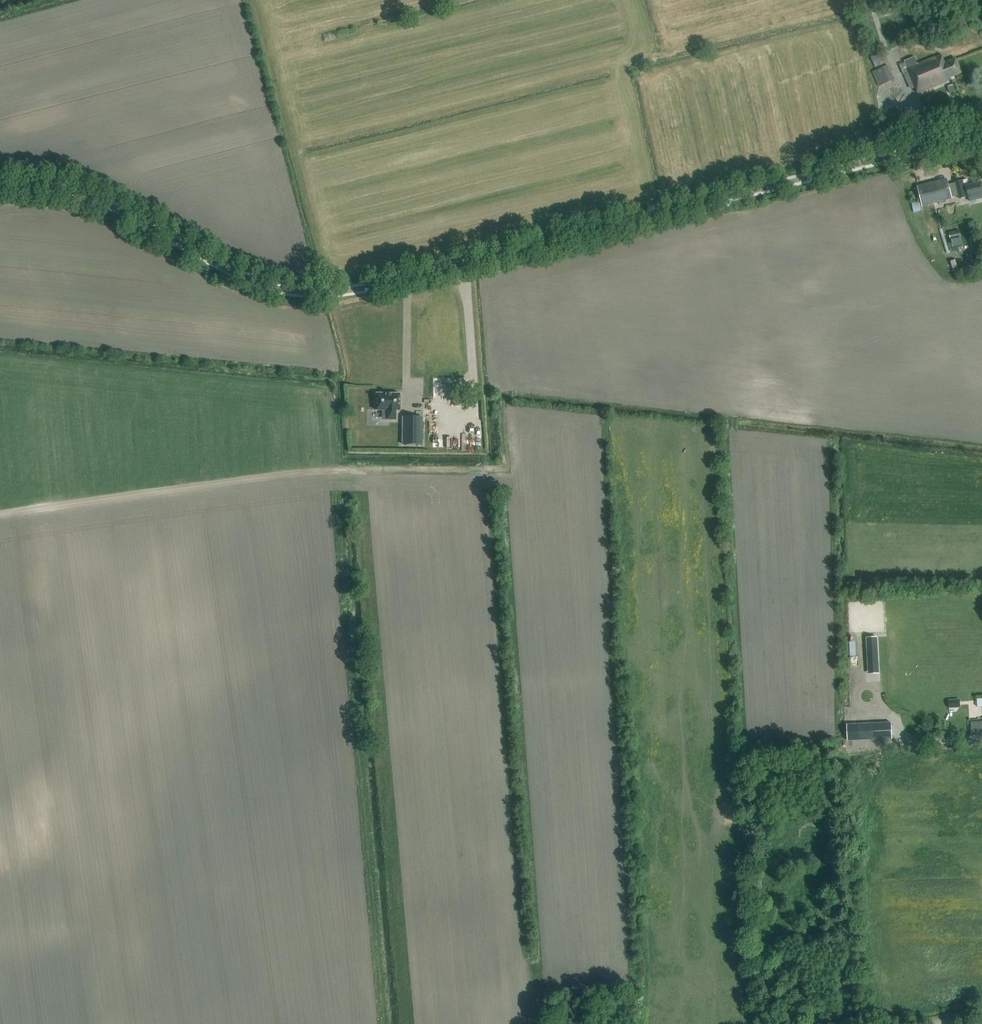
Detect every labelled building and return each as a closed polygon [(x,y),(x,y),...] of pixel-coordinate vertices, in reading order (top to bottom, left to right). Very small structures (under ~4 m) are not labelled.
[(886,63),(884,57),(880,49),(869,54),(873,62),(875,68),(886,63)] [(954,76),(962,73),(956,58),(945,63),(941,54),(917,64),(914,57),(904,61),(918,93),(951,79),(954,85),(947,87),(950,93),(959,89),(954,76)] [(889,65),(887,65),(876,70),(873,71),(879,86),(895,79),(889,65)] [(981,182),(968,185),(967,179),(963,180),(956,182),(956,184),(948,186),(947,180),(919,187),(923,204),(951,197),(951,196),(959,194),(960,199),(969,196),(970,201),(981,198),(981,186),(981,182)] [(962,237),(960,229),(948,232),(950,240),(962,237)] [(398,410),(398,393),(388,393),(384,393),(374,393),(374,410),(385,410),(385,420),(394,420),(394,410),(398,410)] [(421,417),(401,417),(400,444),(420,444),(421,417)] [(864,664),(878,663),(877,637),(867,637),(868,658),(863,658),(864,664)] [(893,741),(892,724),(859,726),(860,742),(893,741)]
